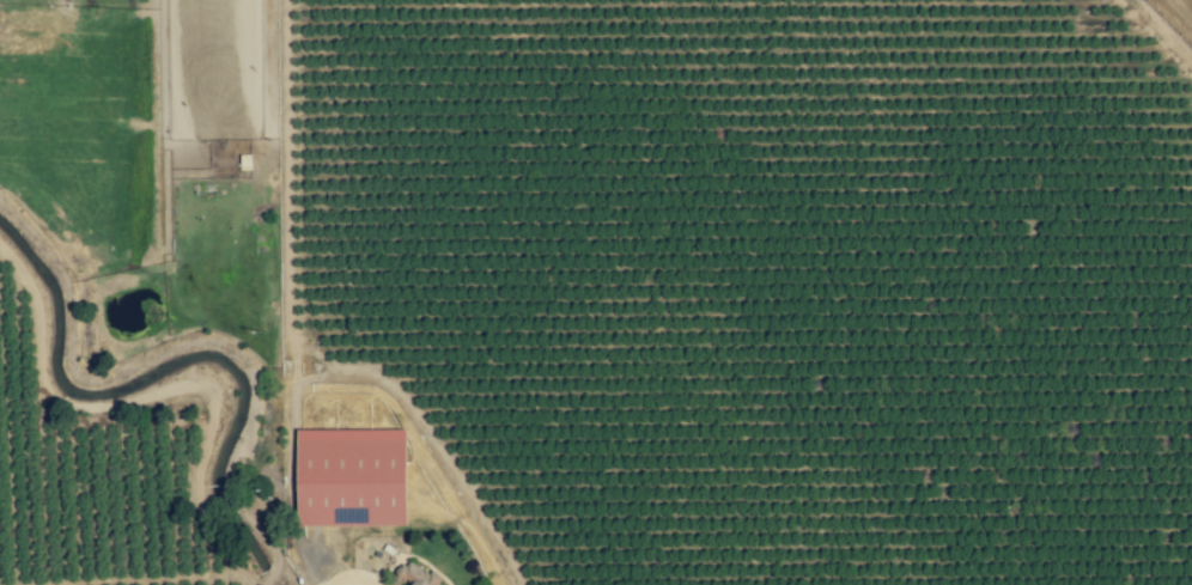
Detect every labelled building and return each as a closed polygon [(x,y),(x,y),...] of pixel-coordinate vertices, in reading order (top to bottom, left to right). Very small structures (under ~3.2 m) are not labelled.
[(298,431),(299,527),(409,525),(407,429),(298,431)] [(433,567),(420,576),(417,571),(400,583),(402,584),(445,584),(433,567)]
